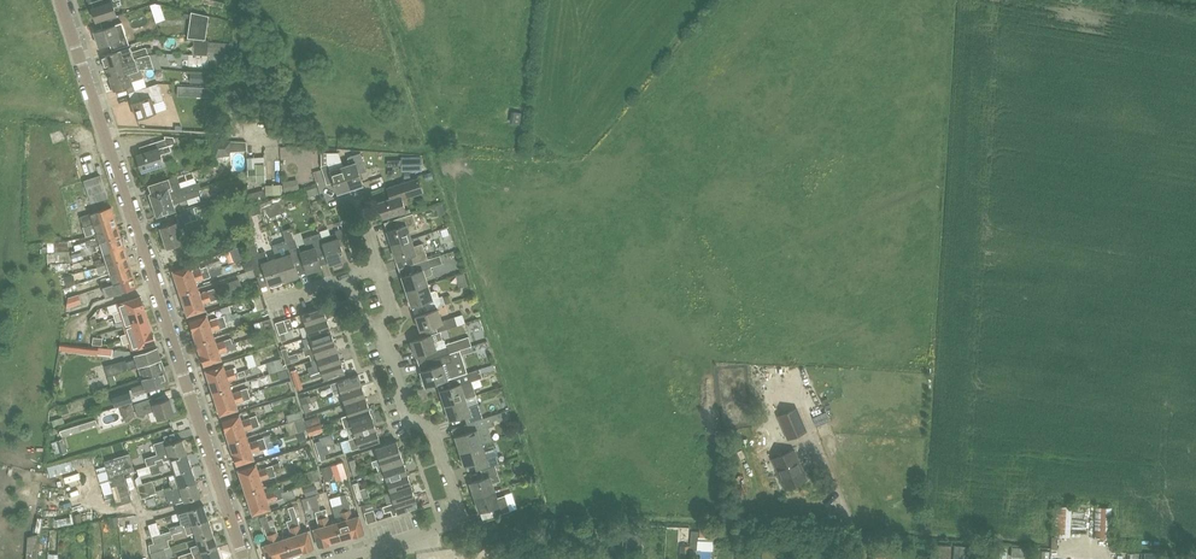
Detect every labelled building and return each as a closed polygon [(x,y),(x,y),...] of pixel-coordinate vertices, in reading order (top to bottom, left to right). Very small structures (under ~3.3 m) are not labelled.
[(111,16),(116,14),(113,6),(121,3),(120,0),(113,0),(91,7),(96,21),(111,16)] [(152,22),(163,18),(158,1),(146,5),(152,22)] [(209,16),(191,12),(187,38),(206,39),(209,16)] [(94,31),(99,46),(110,43),(112,49),(128,44),(126,37),(121,22),(115,24),(114,25),(103,28),(94,31)] [(205,53),(205,40),(190,40),(190,54),(205,53)] [(134,51),(132,45),(102,55),(106,68),(146,54),(147,54),(145,48),(134,51)] [(147,54),(146,54),(106,68),(109,79),(141,69),(154,69),(150,55),(148,55),(147,54)] [(141,69),(109,79),(113,91),(133,84),(132,81),(144,77),(141,69)] [(190,72),(190,82),(210,83),(210,72),(190,72)] [(132,102),(131,103),(136,119),(165,109),(157,83),(147,87),(141,89),(144,98),(132,102)] [(185,85),(185,95),(209,96),(209,86),(185,85)] [(510,112),(510,121),(518,121),(518,112),(510,112)] [(141,171),(164,163),(161,155),(171,151),(169,145),(179,142),(178,137),(174,138),(173,136),(164,136),(165,139),(149,144),(151,150),(136,155),(141,171)] [(220,141),(212,150),(213,159),(231,158),(230,140),(220,141)] [(349,164),(343,166),(342,166),(350,188),(362,184),(358,169),(365,166),(360,152),(347,156),(349,164)] [(337,192),(350,188),(342,166),(343,166),(339,153),(326,153),(326,163),(320,165),(324,179),(332,177),(337,192)] [(264,156),(247,157),(248,181),(255,181),(264,181),(266,180),(264,156)] [(422,156),(408,156),(409,171),(422,170),(422,156)] [(431,172),(424,174),(425,181),(433,179),(431,172)] [(84,180),(91,203),(108,197),(100,174),(84,180)] [(153,205),(184,194),(198,189),(199,189),(200,188),(198,182),(182,187),(178,175),(152,184),(155,191),(149,193),(149,195),(148,196),(149,200),(151,200),(153,205)] [(383,218),(406,210),(402,199),(422,193),(417,177),(390,186),(393,196),(378,201),(383,218)] [(285,192),(293,190),(291,180),(283,181),(285,192)] [(281,184),(265,184),(266,194),(281,194),(281,184)] [(315,184),(305,187),(308,196),(318,193),(315,184)] [(184,194),(153,205),(154,209),(153,210),(154,214),(156,215),(156,216),(175,210),(173,204),(201,194),(199,189),(198,189),(184,194)] [(263,189),(248,194),(252,204),(267,199),(263,189)] [(264,217),(270,216),(265,202),(260,204),(264,217)] [(83,227),(114,216),(110,207),(90,213),(79,216),(83,227)] [(184,242),(177,222),(183,220),(184,223),(197,219),(193,207),(174,214),(177,221),(160,227),(167,247),(169,247),(170,249),(177,246),(176,244),(184,242)] [(246,207),(237,210),(239,218),(249,215),(246,207)] [(412,213),(399,218),(401,226),(387,230),(392,245),(412,238),(410,231),(418,229),(412,213)] [(94,233),(96,233),(117,226),(114,216),(83,227),(86,236),(94,233)] [(80,248),(88,246),(120,235),(117,226),(96,233),(94,233),(95,237),(85,241),(78,243),(80,248)] [(286,242),(272,247),(276,258),(283,280),(285,280),(286,281),(288,282),(296,279),(297,277),(297,276),(298,275),(293,261),(302,258),(300,252),(297,245),(293,234),(291,229),(283,232),(286,242)] [(336,233),(320,239),(322,243),(324,250),(328,262),(329,264),(332,263),(333,266),(335,266),(341,264),(342,262),(342,260),(344,259),(340,245),(347,243),(342,229),(335,231),(336,233)] [(308,250),(300,252),(302,258),(307,272),(321,267),(320,265),(316,253),(324,250),(322,243),(320,239),(320,236),(319,233),(312,236),(306,238),(304,239),(308,250)] [(95,246),(100,244),(103,252),(123,245),(120,235),(88,246),(90,252),(97,250),(95,246)] [(411,255),(414,263),(428,258),(423,243),(415,246),(412,238),(392,245),(397,260),(411,255)] [(67,240),(53,241),(54,251),(68,250),(67,240)] [(254,241),(246,244),(256,273),(263,271),(268,285),(269,285),(270,286),(272,287),(280,284),(281,283),(281,281),(283,280),(276,258),(269,261),(266,252),(259,254),(254,241)] [(241,246),(230,250),(234,261),(246,257),(241,246)] [(103,254),(105,260),(101,262),(99,258),(93,260),(96,268),(127,257),(124,247),(103,254)] [(71,251),(72,254),(71,254),(73,261),(79,260),(77,252),(76,253),(75,249),(71,251)] [(127,257),(96,268),(95,268),(97,274),(104,272),(103,270),(108,269),(110,273),(130,266),(127,257)] [(402,276),(407,291),(427,284),(424,277),(430,275),(431,274),(432,272),(431,267),(433,266),(430,257),(428,258),(414,263),(416,271),(402,276)] [(175,281),(209,270),(213,269),(221,266),(219,260),(206,264),(207,266),(191,271),(189,265),(172,270),(175,281)] [(251,260),(243,263),(246,272),(254,269),(251,260)] [(100,279),(103,286),(133,275),(130,266),(110,273),(112,280),(107,281),(106,277),(100,279)] [(175,281),(179,292),(197,287),(195,281),(210,276),(209,270),(175,281)] [(75,284),(73,274),(67,276),(70,286),(75,284)] [(133,275),(103,286),(106,296),(116,292),(137,285),(133,275)] [(197,287),(179,292),(183,303),(218,292),(241,285),(239,278),(225,282),(225,284),(217,287),(199,293),(197,287)] [(65,288),(68,297),(79,294),(75,284),(65,288)] [(434,290),(429,291),(427,284),(407,291),(412,305),(426,300),(429,309),(445,303),(442,295),(438,296),(436,291),(434,290)] [(220,298),(218,292),(183,303),(187,316),(204,310),(202,304),(216,299),(220,298)] [(68,297),(66,307),(81,302),(79,294),(68,297)] [(113,312),(114,317),(144,307),(144,308),(140,296),(117,303),(119,310),(113,312)] [(188,320),(192,331),(225,321),(224,316),(232,313),(229,305),(219,308),(222,316),(216,318),(208,320),(206,315),(188,320)] [(124,326),(147,319),(144,308),(144,307),(114,317),(116,321),(122,319),(124,326)] [(322,307),(301,314),(305,325),(326,318),(322,307)] [(415,315),(415,316),(419,329),(423,328),(435,324),(437,331),(440,330),(457,325),(465,322),(462,313),(454,316),(442,320),(438,308),(429,311),(415,315)] [(273,326),(270,318),(260,322),(263,329),(273,326)] [(305,325),(309,336),(330,329),(326,318),(305,325)] [(151,329),(147,319),(124,326),(127,333),(120,335),(122,339),(151,330),(151,329)] [(278,334),(284,332),(287,331),(283,320),(275,322),(278,334)] [(196,342),(213,336),(211,331),(220,328),(227,326),(225,321),(192,331),(196,342)] [(151,330),(122,339),(123,344),(130,342),(132,349),(155,341),(151,329),(151,330)] [(333,340),(330,329),(309,336),(312,347),(333,340)] [(426,336),(411,341),(416,356),(427,352),(429,359),(432,358),(448,353),(449,352),(460,349),(471,345),(468,336),(445,344),(444,339),(442,339),(433,342),(431,334),(426,336)] [(196,342),(199,354),(232,342),(231,338),(215,343),(213,336),(196,342)] [(333,340),(312,347),(303,350),(305,355),(309,354),(311,360),(337,351),(333,340)] [(199,354),(203,365),(221,360),(219,353),(227,351),(234,348),(237,348),(235,342),(233,343),(199,354)] [(477,357),(488,354),(485,342),(474,344),(477,357)] [(60,343),(59,349),(97,354),(98,347),(60,343)] [(138,366),(160,358),(156,346),(134,354),(135,358),(105,367),(108,376),(114,374),(138,366)] [(421,370),(420,371),(425,386),(436,382),(447,378),(445,372),(455,369),(452,360),(462,357),(461,353),(460,349),(449,352),(448,353),(432,358),(435,366),(421,370)] [(337,351),(311,360),(313,365),(308,367),(309,373),(341,362),(337,351)] [(257,352),(245,356),(249,368),(261,364),(257,352)] [(138,366),(139,368),(142,378),(164,370),(160,358),(138,366)] [(280,358),(266,363),(269,373),(284,368),(280,358)] [(323,380),(344,373),(341,362),(309,373),(311,378),(321,375),(323,380)] [(205,370),(208,380),(235,372),(237,371),(235,366),(224,370),(222,364),(205,370)] [(290,370),(293,378),(300,376),(297,368),(290,370)] [(479,368),(467,372),(451,377),(454,385),(440,390),(444,405),(465,398),(475,395),(473,387),(471,381),(482,377),(482,375),(481,373),(479,368)] [(287,369),(277,372),(279,379),(289,376),(287,369)] [(142,378),(142,380),(144,383),(132,387),(134,394),(169,383),(164,370),(142,378)] [(208,380),(212,391),(229,386),(228,381),(237,378),(235,372),(208,380)] [(117,382),(114,374),(108,376),(110,384),(117,382)] [(334,395),(341,393),(361,386),(357,374),(330,383),(334,395)] [(304,388),(302,383),(300,376),(293,378),(297,390),(304,388)] [(229,386),(212,391),(216,403),(250,392),(248,387),(232,393),(229,386)] [(361,386),(341,393),(344,403),(364,397),(361,386)] [(133,401),(129,389),(113,394),(117,406),(133,401)] [(257,390),(250,392),(216,403),(220,415),(237,409),(235,403),(258,396),(257,390)] [(303,405),(308,403),(317,400),(315,395),(310,397),(309,394),(300,397),(303,405)] [(344,403),(348,414),(368,407),(364,397),(344,403)] [(157,419),(174,414),(169,399),(153,404),(151,398),(133,404),(137,416),(154,410),(157,419)] [(464,415),(466,423),(483,417),(478,403),(468,406),(465,398),(444,405),(449,420),(464,415)] [(122,419),(132,415),(128,403),(118,407),(122,419)] [(66,404),(58,407),(60,414),(69,412),(66,404)] [(346,427),(371,419),(368,407),(348,414),(341,416),(345,427),(346,427)] [(796,408),(778,416),(788,438),(806,430),(796,408)] [(288,422),(293,420),(303,417),(300,409),(286,414),(288,422)] [(501,411),(492,414),(494,420),(498,418),(498,420),(504,418),(501,411)] [(826,412),(813,417),(817,426),(830,420),(826,412)] [(256,415),(249,417),(241,420),(239,414),(221,420),(224,430),(258,419),(256,415)] [(63,416),(51,419),(53,426),(65,423),(63,416)] [(98,424),(95,416),(59,427),(62,435),(98,424)] [(307,428),(304,420),(303,417),(293,420),(297,432),(307,428)] [(481,443),(478,434),(488,431),(483,417),(466,423),(469,431),(454,436),(459,450),(481,443)] [(224,430),(228,442),(246,436),(244,431),(260,426),(258,419),(224,430)] [(349,438),(355,436),(375,429),(371,419),(346,427),(349,438)] [(321,423),(312,426),(307,428),(309,436),(323,431),(321,423)] [(352,450),(359,447),(379,441),(375,429),(355,436),(349,438),(348,438),(352,450)] [(303,431),(297,433),(299,441),(305,439),(303,431)] [(228,442),(232,453),(265,442),(264,437),(248,442),(246,436),(228,442)] [(57,440),(51,442),(54,453),(60,451),(61,454),(68,452),(64,438),(57,440)] [(162,458),(163,461),(170,459),(187,454),(182,439),(168,444),(167,439),(154,443),(157,454),(145,457),(148,465),(149,465),(150,468),(157,466),(155,460),(162,458)] [(265,442),(232,453),(236,465),(254,459),(252,453),(275,445),(274,440),(265,443),(265,442)] [(396,441),(375,447),(378,458),(399,452),(396,441)] [(481,469),(494,465),(498,463),(495,454),(485,458),(481,443),(459,450),(464,465),(478,461),(481,469)] [(327,446),(322,447),(317,449),(321,460),(326,458),(325,454),(330,453),(327,446)] [(150,447),(138,452),(140,457),(153,453),(150,447)] [(794,450),(773,459),(785,488),(806,479),(794,450)] [(378,470),(382,469),(403,462),(399,452),(378,458),(372,461),(374,466),(376,465),(378,470)] [(104,460),(109,477),(124,473),(134,470),(129,453),(104,460)] [(70,460),(73,469),(95,463),(93,454),(70,460)] [(187,454),(170,459),(163,461),(164,464),(165,468),(173,466),(175,472),(191,467),(187,454)] [(162,458),(155,460),(157,466),(159,465),(164,464),(163,461),(162,458)] [(303,463),(306,471),(317,467),(314,459),(303,463)] [(44,464),(45,474),(69,471),(68,462),(44,464)] [(347,477),(342,462),(331,465),(336,481),(347,477)] [(403,462),(382,469),(386,480),(406,473),(403,462)] [(241,480),(274,469),(273,465),(257,470),(255,464),(238,470),(241,480)] [(151,471),(150,468),(149,465),(148,465),(137,469),(139,475),(151,471)] [(321,468),(325,482),(334,479),(330,465),(321,468)] [(500,480),(494,465),(481,469),(480,469),(483,477),(470,482),(474,497),(494,490),(491,483),(500,480)] [(172,488),(179,486),(196,481),(191,467),(175,472),(177,478),(169,481),(171,485),(172,488)] [(321,479),(317,467),(306,471),(310,483),(321,479)] [(241,480),(245,491),(262,485),(261,481),(276,475),(274,469),(241,480)] [(132,500),(124,473),(109,477),(118,504),(132,500)] [(386,480),(389,491),(410,484),(406,473),(386,480)] [(142,498),(158,493),(157,490),(153,479),(137,484),(142,498)] [(200,495),(196,481),(179,486),(172,488),(171,485),(164,487),(166,494),(170,505),(200,495)] [(389,491),(393,502),(414,495),(410,484),(389,491)] [(248,502),(274,494),(284,490),(283,486),(265,492),(262,485),(245,491),(248,502)] [(164,487),(157,490),(158,493),(159,496),(166,494),(164,487)] [(276,500),(299,492),(297,487),(284,491),(284,490),(274,494),(248,502),(252,515),(270,509),(268,503),(276,501),(276,500)] [(493,507),(495,515),(509,510),(517,508),(516,505),(509,507),(504,494),(496,497),(494,490),(474,497),(479,511),(493,507)] [(353,517),(350,508),(345,493),(341,495),(343,503),(353,536),(364,532),(358,515),(353,517)] [(320,527),(313,529),(318,546),(330,543),(322,517),(320,510),(316,495),(301,499),(304,507),(305,510),(313,507),(315,511),(320,527)] [(390,509),(392,515),(417,506),(414,495),(393,502),(382,506),(383,512),(390,509)] [(336,522),(341,539),(353,536),(343,503),(331,507),(336,522)] [(367,503),(362,505),(364,512),(370,510),(367,503)] [(187,510),(178,512),(182,523),(183,523),(184,526),(192,524),(208,519),(204,504),(187,510)] [(1072,506),(1054,504),(1052,535),(1070,537),(1072,506)] [(302,551),(314,548),(308,531),(302,533),(293,505),(288,507),(292,519),(302,551)] [(1094,506),(1092,538),(1111,539),(1112,507),(1094,506)] [(320,510),(322,517),(330,543),(341,539),(336,522),(330,524),(325,508),(320,510)] [(374,509),(370,510),(364,512),(367,522),(377,519),(374,509)] [(118,516),(108,517),(109,527),(119,526),(118,516)] [(263,517),(261,517),(269,544),(263,545),(268,558),(278,558),(280,558),(267,520),(266,516),(263,517)] [(208,519),(192,524),(184,526),(185,529),(187,534),(194,532),(196,538),(213,533),(208,519)] [(280,558),(291,555),(286,538),(280,540),(273,519),(267,520),(280,558)] [(291,536),(286,538),(291,555),(302,551),(292,519),(286,521),(291,536)] [(152,536),(160,533),(156,521),(148,524),(152,536)] [(182,523),(176,525),(178,531),(185,529),(184,526),(183,523),(182,523)] [(569,523),(559,523),(558,542),(567,543),(569,523)] [(176,525),(169,527),(170,530),(171,534),(178,531),(176,525)] [(691,530),(691,529),(680,528),(680,545),(681,545),(680,558),(690,558),(691,545),(691,542),(691,530)] [(632,529),(632,549),(640,549),(640,529),(632,529)] [(700,531),(691,530),(691,542),(691,545),(690,558),(697,558),(697,553),(700,553),(700,558),(711,558),(711,551),(713,551),(714,531),(700,531)] [(37,532),(34,533),(27,535),(26,558),(36,558),(37,532)] [(154,543),(151,544),(149,545),(150,552),(164,547),(169,546),(167,539),(168,539),(165,532),(160,533),(152,536),(154,543)] [(198,544),(191,546),(192,550),(193,554),(201,552),(217,547),(213,533),(196,538),(198,544)] [(825,539),(815,539),(814,551),(824,552),(825,539)] [(949,544),(932,544),(932,558),(949,558),(949,544)] [(953,558),(966,558),(967,545),(954,544),(953,558)] [(150,552),(152,558),(168,558),(164,547),(150,552)] [(193,554),(195,557),(195,558),(203,558),(221,558),(217,547),(201,552),(193,554)] [(871,547),(870,558),(895,558),(896,550),(871,547)] [(1008,548),(1009,555),(1020,555),(1019,547),(1008,548)] [(987,555),(986,558),(997,558),(997,556),(998,550),(987,549),(987,555)] [(185,553),(187,558),(189,558),(195,557),(193,554),(192,550),(188,552),(185,553)]
